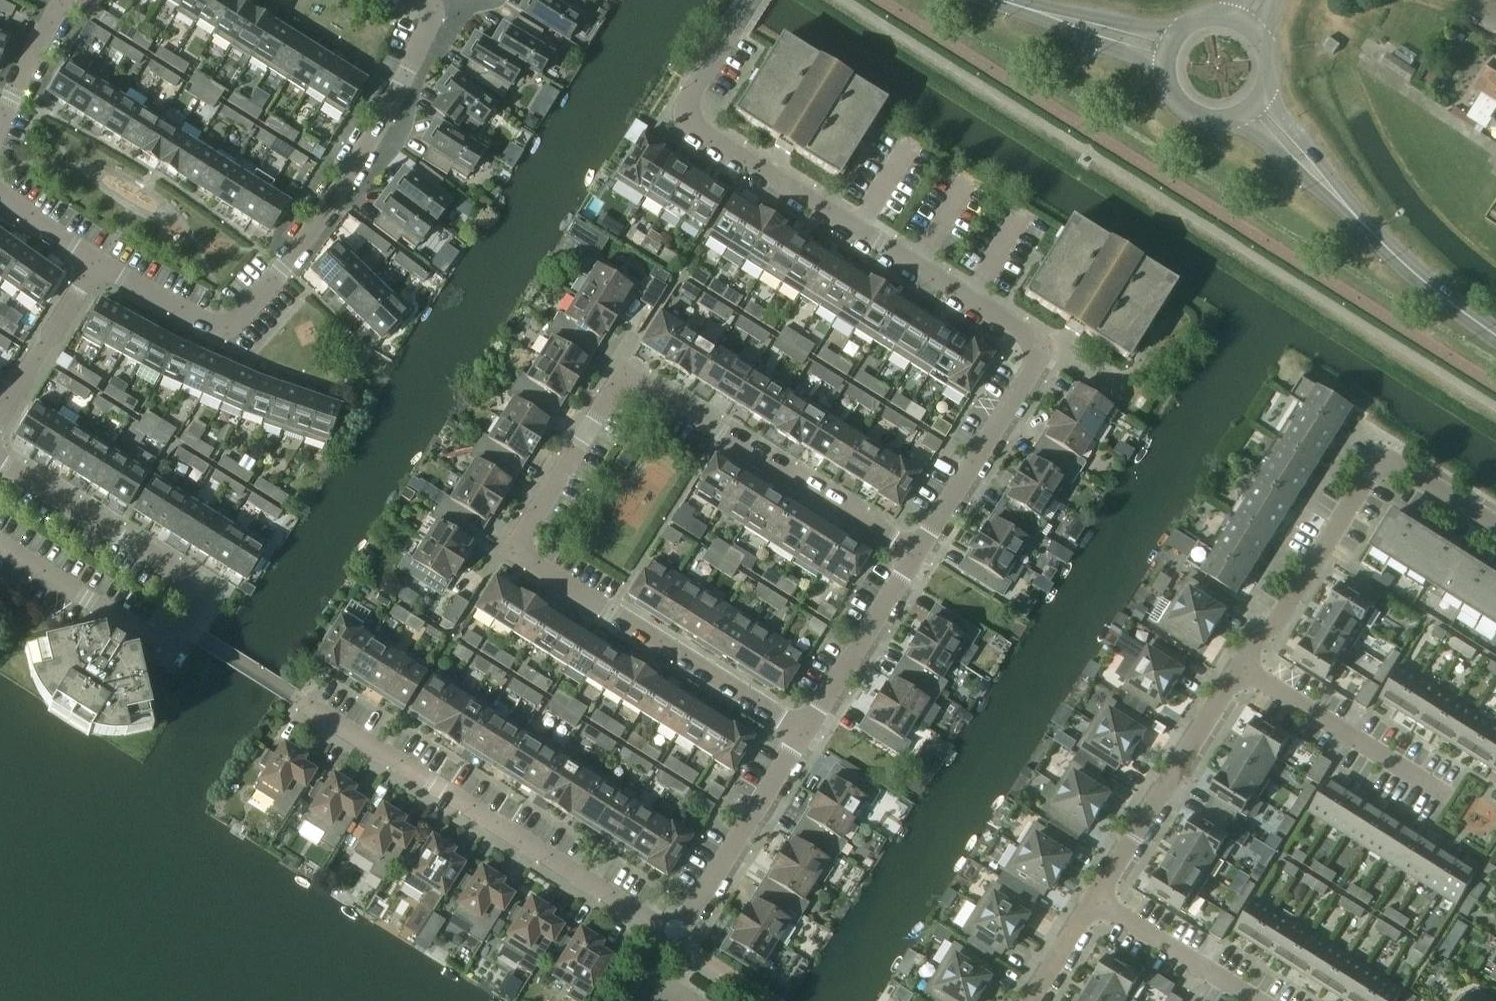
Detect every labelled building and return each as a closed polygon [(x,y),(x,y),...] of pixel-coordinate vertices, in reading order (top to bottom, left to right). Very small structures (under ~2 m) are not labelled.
[(8,16),(13,6),(0,0),(0,12),(8,16)] [(178,7),(176,11),(176,12),(184,0),(166,0),(178,7)] [(176,12),(195,23),(209,0),(184,0),(176,12)] [(195,23),(195,24),(198,20),(215,30),(212,34),(213,35),(235,0),(209,0),(195,23)] [(238,0),(235,0),(213,35),(231,46),(254,10),(238,0)] [(584,12),(569,2),(570,0),(528,0),(521,11),(567,40),(584,12)] [(97,8),(92,17),(102,23),(114,31),(119,22),(107,14),(97,8)] [(272,22),(254,10),(231,46),(249,58),(272,22)] [(522,66),(538,76),(555,47),(539,38),(543,32),(517,17),(506,35),(500,32),(492,46),(491,47),(522,65),(522,66)] [(290,33),(272,22),(249,58),(268,69),(290,33)] [(137,33),(125,26),(120,34),(132,42),(137,33)] [(93,37),(105,44),(110,36),(98,28),(93,37)] [(1,64),(6,49),(4,48),(9,33),(0,30),(0,64),(1,64)] [(132,42),(144,50),(150,41),(137,33),(132,42)] [(309,44),(290,33),(268,69),(286,81),(309,44)] [(492,46),(476,36),(467,52),(472,55),(461,74),(502,99),(522,66),(522,65),(491,47),(492,46)] [(836,177),(883,102),(781,38),(733,113),(777,140),(774,146),(789,155),(792,150),(836,177)] [(129,47),(116,40),(111,48),(123,56),(129,47)] [(327,56),(309,44),(286,81),(304,92),(307,88),(327,56)] [(1409,68),(1417,57),(1401,46),(1393,58),(1409,68)] [(123,56),(135,64),(141,55),(129,47),(123,56)] [(174,56),(162,48),(156,57),(169,65),(174,56)] [(169,65),(181,73),(186,64),(174,56),(169,65)] [(345,67),(327,56),(307,88),(325,99),(322,103),(323,104),(345,67)] [(67,105),(88,71),(69,59),(62,72),(59,70),(51,84),(53,85),(48,94),(67,105)] [(1494,60),(1475,89),(1482,93),(1469,113),(1461,108),(1459,111),(1476,123),(1495,93),(1495,62),(1494,60)] [(165,70),(153,62),(147,71),(160,79),(165,70)] [(323,104),(342,115),(350,102),(352,104),(361,90),(359,88),(364,79),(345,67),(323,104)] [(160,79),(172,87),(177,78),(165,70),(160,79)] [(106,83),(88,71),(67,105),(85,117),(106,83)] [(495,106),(451,72),(440,87),(446,91),(433,108),(456,126),(460,121),(475,132),(495,106)] [(209,81),(197,74),(191,83),(203,91),(209,81)] [(216,98),(221,89),(209,81),(203,91),(216,98)] [(125,94),(106,83),(85,117),(104,128),(125,94)] [(203,91),(191,83),(185,92),(198,100),(203,91)] [(216,98),(203,91),(198,100),(210,107),(216,98)] [(1492,120),(1490,118),(1495,110),(1495,93),(1476,123),(1486,129),(1492,120)] [(141,110),(123,99),(126,95),(125,94),(104,128),(122,140),(141,110)] [(247,102),(235,94),(229,103),(242,111),(247,102)] [(141,110),(122,140),(140,151),(161,117),(164,113),(146,102),(141,110)] [(242,111),(254,119),(260,110),(247,102),(242,111)] [(238,116),(226,108),(221,117),(233,125),(238,116)] [(530,115),(523,124),(532,131),(539,121),(530,115)] [(233,125),(245,133),(251,124),(238,116),(233,125)] [(180,129),(161,117),(140,151),(158,163),(180,129)] [(284,125),(272,117),(266,126),(278,134),(284,125)] [(483,151),(437,123),(427,138),(433,142),(421,160),(446,176),(450,170),(466,180),(483,151)] [(278,134),(291,141),(296,133),(284,125),(278,134)] [(195,144),(178,133),(181,129),(180,129),(158,163),(177,174),(195,144)] [(275,139),(263,131),(257,140),(270,148),(275,139)] [(669,158),(659,152),(662,148),(642,135),(634,148),(632,146),(623,161),(625,163),(614,180),(644,198),(669,158)] [(302,136),(297,145),(309,153),(314,144),(302,136)] [(270,148),(282,155),(287,147),(275,139),(270,148)] [(214,156),(195,144),(177,174),(195,186),(214,156)] [(293,150),(288,159),(300,167),(305,158),(293,150)] [(213,197),(232,167),(235,162),(217,151),(214,156),(195,186),(213,197)] [(690,167),(678,159),(676,162),(669,158),(644,198),(663,210),(690,167)] [(434,223),(453,197),(439,186),(443,181),(419,163),(406,180),(401,176),(390,190),(434,223)] [(250,179),(232,167),(213,197),(232,209),(250,179)] [(706,181),(700,177),(702,174),(690,167),(663,210),(681,221),(706,181)] [(255,171),(250,179),(232,209),(250,220),(273,182),(255,171)] [(681,221),(700,233),(727,190),(714,182),(713,185),(706,181),(681,221)] [(269,190),(274,183),(273,182),(250,220),(269,232),(274,224),(277,225),(285,212),(283,210),(288,202),(269,190)] [(434,223),(390,190),(380,204),(385,208),(372,225),(396,243),(400,238),(414,249),(434,223)] [(751,209),(745,205),(747,202),(734,194),(707,238),(726,249),(751,209)] [(772,217),(760,209),(757,213),(751,209),(726,249),(744,261),(772,217)] [(788,232),(781,228),(784,224),(772,217),(744,261),(762,272),(788,232)] [(1082,331),(1126,359),(1173,283),(1070,219),(1023,295),(1067,322),(1064,327),(1079,337),(1082,331)] [(582,222),(572,237),(592,250),(602,236),(582,222)] [(375,235),(363,226),(356,234),(369,243),(375,235)] [(646,237),(634,230),(628,240),(640,247),(646,237)] [(808,241),(796,233),(794,236),(788,232),(762,272),(781,284),(808,241)] [(369,243),(382,253),(388,245),(375,235),(369,243)] [(6,237),(0,246),(0,279),(2,280),(24,249),(6,237)] [(640,247),(652,255),(658,245),(646,237),(640,247)] [(358,258),(340,241),(329,252),(327,250),(316,261),(318,263),(311,271),(328,289),(358,258)] [(824,255),(818,251),(820,248),(808,241),(781,284),(799,295),(824,255)] [(41,262),(24,249),(2,280),(19,293),(41,262)] [(658,259),(670,266),(676,256),(664,249),(658,259)] [(414,264),(401,255),(395,263),(407,272),(414,264)] [(845,263),(833,256),(831,259),(824,255),(799,295),(817,307),(845,263)] [(375,275),(375,274),(371,278),(355,262),(359,258),(358,258),(328,289),(346,305),(375,275)] [(19,293),(38,306),(44,297),(46,299),(56,285),(53,284),(60,275),(41,262),(19,293)] [(614,321),(622,308),(618,306),(630,287),(590,262),(582,274),(588,278),(577,297),(614,321)] [(861,278),(855,274),(856,271),(845,263),(817,307),(835,318),(861,278)] [(420,282),(426,274),(414,264),(407,272),(420,282)] [(661,270),(656,279),(664,284),(669,275),(661,270)] [(697,270),(691,279),(703,287),(709,277),(697,270)] [(393,291),(375,275),(346,305),(363,322),(393,291)] [(882,285),(870,278),(867,282),(861,278),(835,318),(854,329),(882,285)] [(652,309),(666,287),(653,279),(639,301),(652,309)] [(727,288),(715,281),(709,290),(721,298),(727,288)] [(688,284),(682,294),(693,301),(700,292),(688,284)] [(897,301),(891,297),(894,293),(882,285),(854,329),(872,341),(897,301)] [(721,298),(733,306),(739,296),(727,288),(721,298)] [(363,322),(381,339),(388,331),(390,334),(402,322),(399,320),(410,309),(393,291),(363,322)] [(718,303),(706,296),(700,305),(712,313),(718,303)] [(614,321),(577,297),(565,316),(558,312),(551,324),(592,349),(603,331),(606,333),(614,321)] [(121,311),(101,301),(96,310),(93,309),(85,323),(88,324),(80,338),(100,349),(121,311)] [(918,309),(906,302),(904,305),(897,301),(872,341),(890,352),(918,309)] [(712,313),(724,320),(730,311),(718,303),(712,313)] [(763,311),(751,304),(745,313),(757,321),(763,311)] [(934,324),(928,320),(930,317),(918,309),(890,352),(909,364),(934,324)] [(140,322),(121,311),(100,349),(101,349),(103,345),(121,355),(140,322)] [(757,321),(770,328),(776,319),(763,311),(757,321)] [(678,325),(659,313),(640,344),(659,356),(678,325)] [(754,326),(742,318),(736,328),(748,336),(754,326)] [(10,335),(15,326),(3,319),(0,323),(0,329),(10,335)] [(158,332),(140,322),(121,355),(140,365),(158,332)] [(592,349),(551,324),(544,335),(550,339),(538,358),(576,382),(584,369),(580,367),(592,349)] [(954,332),(942,325),(940,328),(934,324),(909,364),(927,375),(954,332)] [(697,336),(678,325),(659,356),(665,360),(664,362),(676,369),(697,336)] [(748,336),(760,343),(766,334),(754,326),(748,336)] [(799,336),(787,329),(780,339),(792,346),(799,336)] [(177,342),(158,332),(140,365),(160,376),(177,342)] [(973,342),(970,346),(964,343),(966,340),(954,332),(927,375),(945,387),(973,342)] [(0,336),(0,348),(3,350),(9,341),(0,336)] [(715,348),(697,336),(676,369),(688,377),(689,375),(696,379),(715,348)] [(805,354),(811,344),(799,336),(792,346),(805,354)] [(792,346),(780,339),(774,349),(786,356),(792,346)] [(197,351),(177,342),(160,376),(182,386),(197,351)] [(964,399),(975,382),(977,383),(986,368),(984,367),(992,354),(973,342),(945,387),(964,399)] [(805,354),(792,346),(786,356),(798,364),(805,354)] [(733,359),(715,348),(696,379),(714,390),(733,359)] [(837,357),(825,349),(819,359),(831,367),(837,357)] [(217,360),(197,351),(182,386),(201,395),(217,360)] [(849,364),(837,357),(831,367),(843,374),(849,364)] [(576,382),(538,358),(527,377),(520,373),(513,385),(553,410),(565,392),(568,394),(576,382)] [(752,371),(733,359),(714,390),(732,402),(752,371)] [(237,368),(217,360),(201,395),(221,403),(237,368)] [(86,371),(74,363),(69,372),(81,380),(86,371)] [(827,372),(815,364),(809,374),(821,381),(827,372)] [(257,377),(237,368),(221,403),(242,413),(257,377)] [(81,380),(93,387),(99,378),(86,371),(81,380)] [(770,382),(752,371),(732,402),(750,413),(770,382)] [(840,379),(827,372),(821,381),(834,389),(840,379)] [(873,380),(861,372),(855,382),(867,389),(873,380)] [(76,383),(63,376),(58,384),(70,392),(76,383)] [(277,384),(257,377),(242,413),(264,420),(262,424),(263,425),(277,384)] [(1352,408),(1301,377),(1289,397),(1306,407),(1339,428),(1352,408)] [(885,387),(873,380),(867,389),(879,397),(885,387)] [(788,393),(770,382),(750,413),(769,425),(788,393)] [(70,392),(82,400),(88,391),(76,383),(70,392)] [(297,391),(277,384),(263,425),(283,432),(297,391)] [(553,410),(513,385),(506,396),(512,400),(500,419),(538,443),(545,430),(542,428),(553,410)] [(123,394),(111,386),(105,395),(118,403),(123,394)] [(1116,411),(1076,386),(1064,405),(1060,403),(1053,415),(1090,439),(1102,420),(1108,424),(1116,411)] [(864,394),(852,387),(846,397),(858,404),(864,394)] [(318,398),(297,391),(283,432),(304,439),(318,398)] [(806,405),(788,393),(769,425),(775,429),(774,430),(786,438),(806,405)] [(118,403),(130,410),(135,401),(123,394),(118,403)] [(876,402),(864,394),(858,404),(870,412),(876,402)] [(910,403),(898,395),(892,405),(904,412),(910,403)] [(59,410),(40,398),(36,405),(30,414),(27,412),(19,426),(21,427),(16,437),(35,449),(59,410)] [(304,439),(325,446),(330,431),(333,432),(338,417),(335,416),(339,405),(318,398),(304,439)] [(112,406),(100,399),(94,407),(107,415),(112,406)] [(922,410),(910,403),(904,412),(916,420),(922,410)] [(825,416),(806,405),(786,438),(798,445),(799,444),(805,447),(825,416)] [(107,415),(119,423),(124,414),(112,406),(107,415)] [(1339,428),(1306,407),(1295,425),(1283,443),(1317,464),(1328,446),(1339,428)] [(55,417),(59,410),(35,449),(53,460),(73,428),(55,417)] [(901,417),(888,410),(882,420),(894,427),(901,417)] [(161,421),(148,413),(143,422),(155,430),(161,421)] [(1090,439),(1053,415),(1045,427),(1048,429),(1037,448),(1077,473),(1085,461),(1078,457),(1090,439)] [(843,428),(825,416),(805,447),(824,459),(843,428)] [(913,425),(901,417),(894,427),(907,435),(913,425)] [(538,443),(500,419),(488,438),(482,434),(475,446),(515,471),(527,453),(530,455),(538,443)] [(939,419),(932,430),(944,438),(951,427),(939,419)] [(450,420),(445,427),(454,432),(458,425),(450,420)] [(168,437),(173,429),(161,421),(155,430),(168,437)] [(155,430),(143,422),(137,431),(150,439),(155,430)] [(91,439),(73,428),(53,460),(71,471),(91,439)] [(861,439),(843,428),(824,459),(842,470),(861,439)] [(168,437),(155,430),(150,439),(162,446),(168,437)] [(91,439),(71,471),(90,483),(110,451),(112,447),(115,443),(96,431),(91,439)] [(180,442),(193,450),(198,441),(186,433),(180,442)] [(929,435),(922,446),(934,453),(941,443),(929,435)] [(880,451),(861,439),(842,470),(860,482),(880,451)] [(193,450),(205,457),(210,449),(198,441),(193,450)] [(1317,464),(1283,443),(1272,462),(1260,480),(1294,501),(1305,483),(1317,464)] [(515,471),(475,446),(467,457),(474,461),(462,480),(500,504),(507,491),(504,489),(515,471)] [(130,458),(112,447),(90,483),(108,494),(130,458)] [(1123,447),(1118,455),(1126,459),(1131,451),(1123,447)] [(1077,473),(1037,448),(1026,466),(1022,464),(1014,476),(1052,499),(1064,481),(1070,485),(1077,473)] [(193,457),(181,450),(176,458),(188,466),(193,457)] [(897,462),(880,451),(860,482),(878,493),(877,495),(899,460),(898,460),(897,462)] [(615,463),(625,470),(632,459),(621,452),(615,463)] [(743,469),(731,462),(729,465),(714,456),(711,461),(710,460),(700,475),(702,476),(699,481),(701,482),(693,494),(717,510),(743,469)] [(188,466),(200,474),(206,465),(193,457),(188,466)] [(127,506),(150,470),(130,458),(108,494),(127,506)] [(237,465),(225,458),(219,466),(232,474),(237,465)] [(877,495),(897,507),(903,497),(904,498),(914,483),(912,482),(918,472),(899,460),(877,495)] [(232,474),(244,482),(249,473),(237,465),(232,474)] [(766,489),(752,480),(754,477),(743,469),(717,510),(743,526),(766,489)] [(230,480),(218,472),(212,481),(225,489),(230,480)] [(1052,499),(1014,476),(1007,488),(1010,490),(999,509),(1039,534),(1046,522),(1040,518),(1052,499)] [(173,490),(154,478),(134,511),(153,522),(173,490)] [(414,478),(409,486),(417,491),(421,483),(414,478)] [(225,489),(237,497),(242,488),(230,480),(225,489)] [(273,488),(261,480),(255,489),(267,496),(273,488)] [(500,504),(462,480),(450,499),(444,495),(436,507),(477,532),(488,514),(492,516),(500,504)] [(1294,501),(1260,480),(1249,498),(1238,517),(1271,538),(1282,519),(1294,501)] [(267,496),(280,504),(285,495),(273,488),(267,496)] [(406,489),(401,497),(410,502),(414,495),(406,489)] [(793,501),(782,494),(780,497),(766,489),(743,526),(768,541),(793,501)] [(191,502),(173,490),(153,522),(171,534),(191,502)] [(267,503),(254,495),(249,504),(261,512),(267,503)] [(817,521),(803,512),(805,509),(793,501),(768,541),(794,557),(817,521)] [(209,513),(191,502),(171,534),(189,545),(209,513)] [(261,512),(273,520),(279,511),(267,503),(261,512)] [(436,507),(429,518),(436,522),(424,541),(461,565),(469,552),(466,550),(477,532),(436,507)] [(1039,534),(999,509),(987,527),(984,525),(976,537),(1014,561),(1025,542),(1032,546),(1039,534)] [(670,522),(682,529),(689,518),(677,511),(670,522)] [(228,525),(209,513),(189,545),(208,557),(228,525)] [(1413,526),(1393,513),(1362,563),(1376,572),(1382,576),(1384,572),(1392,559),(1413,526)] [(1076,515),(1070,525),(1081,532),(1088,522),(1076,515)] [(1238,517),(1226,535),(1215,552),(1249,573),(1260,556),(1271,538),(1238,517)] [(844,533),(832,526),(830,529),(817,521),(794,557),(819,573),(844,533)] [(248,532),(245,536),(228,525),(208,557),(226,568),(248,532)] [(1431,537),(1413,526),(1392,559),(1410,570),(1428,582),(1449,548),(1431,537)] [(660,538),(672,545),(679,534),(667,527),(660,538)] [(267,544),(248,532),(226,568),(245,580),(250,571),(253,572),(262,559),(259,557),(267,544)] [(819,573),(844,588),(851,576),(853,577),(856,572),(858,574),(867,559),(865,558),(868,553),(854,544),(856,541),(844,533),(819,573)] [(1014,561),(976,537),(969,549),(972,551),(960,571),(1000,596),(1008,583),(1002,579),(1014,561)] [(729,547),(717,540),(710,551),(722,558),(729,547)] [(461,565),(424,541),(412,560),(406,556),(398,568),(438,594),(450,575),(454,577),(461,565)] [(1249,573),(1215,552),(1198,542),(1186,562),(1236,593),(1249,573)] [(735,566),(742,555),(729,547),(722,558),(735,566)] [(1468,560),(1449,548),(1428,582),(1447,593),(1465,605),(1486,571),(1468,560)] [(722,558),(710,551),(703,562),(716,569),(722,558)] [(735,566),(722,558),(716,569),(728,577),(735,566)] [(676,575),(652,560),(644,572),(642,571),(639,576),(638,575),(628,590),(630,591),(627,595),(641,604),(639,608),(651,615),(676,575)] [(782,577),(770,569),(763,580),(775,588),(782,577)] [(1044,569),(1040,576),(1050,582),(1054,575),(1044,569)] [(1486,571),(1465,605),(1483,616),(1495,624),(1495,578),(1486,571)] [(1376,572),(1372,579),(1388,589),(1394,579),(1384,572),(1382,576),(1376,572)] [(702,591),(676,575),(651,615),(663,623),(665,619),(679,628),(702,591)] [(1365,628),(1377,608),(1369,603),(1377,591),(1352,576),(1345,588),(1340,585),(1328,604),(1365,628)] [(775,588),(787,595),(794,584),(782,577),(775,588)] [(513,590),(494,578),(474,609),(493,621),(513,590)] [(1202,578),(1199,584),(1189,578),(1173,602),(1214,628),(1225,611),(1222,609),(1227,602),(1218,597),(1222,590),(1202,578)] [(772,593),(760,585),(753,596),(765,603),(772,593)] [(532,599),(520,592),(519,594),(513,590),(493,621),(511,632),(532,599)] [(727,607),(702,591),(679,628),(692,636),(690,640),(702,647),(727,607)] [(380,593),(375,601),(387,608),(392,601),(380,593)] [(765,603),(777,611),(784,600),(772,593),(765,603)] [(455,595),(441,618),(454,626),(468,604),(455,595)] [(549,613),(543,609),(544,607),(532,599),(511,632),(530,644),(549,613)] [(1214,628),(1173,602),(1158,626),(1196,650),(1201,643),(1204,645),(1214,628)] [(824,603),(817,614),(829,621),(836,611),(824,603)] [(1365,628),(1328,604),(1317,622),(1354,646),(1365,628)] [(409,614),(397,607),(391,616),(403,624),(409,614)] [(753,623),(727,607),(702,647),(714,654),(716,651),(730,660),(753,623)] [(952,659),(963,640),(970,645),(978,632),(937,607),(926,626),(922,624),(914,636),(952,659)] [(371,630),(343,613),(332,630),(330,629),(321,644),(323,645),(315,657),(335,669),(337,665),(346,670),(371,630)] [(568,624),(549,613),(530,644),(548,656),(568,624)] [(415,632),(421,622),(409,614),(403,624),(415,632)] [(807,630),(819,637),(826,626),(814,619),(807,630)] [(1354,646),(1317,622),(1305,641),(1342,664),(1354,646)] [(778,639),(753,623),(730,660),(743,668),(741,671),(753,679),(778,639)] [(586,635),(568,624),(548,656),(566,667),(586,635)] [(433,643),(439,633),(427,626),(421,636),(433,643)] [(1442,642),(1447,634),(1436,627),(1431,635),(1442,642)] [(391,643),(371,630),(346,670),(354,676),(352,679),(364,686),(391,643)] [(464,642),(476,649),(482,639),(470,632),(464,642)] [(148,730),(149,732),(151,731),(133,654),(101,634),(52,645),(24,652),(24,654),(26,653),(29,668),(34,683),(41,696),(51,708),(62,718),(75,726),(88,732),(103,735),(118,736),(134,734),(148,730)] [(604,647),(586,635),(566,667),(584,679),(604,647)] [(952,659),(914,636),(907,648),(910,650),(899,669),(939,694),(946,682),(940,678),(952,659)] [(1465,645),(1454,638),(1449,646),(1460,653),(1465,645)] [(802,654),(778,639),(753,679),(765,686),(767,683),(781,692),(784,687),(786,688),(795,673),(793,672),(796,668),(795,666),(802,654)] [(1185,661),(1153,641),(1138,665),(1173,687),(1183,670),(1180,669),(1185,661)] [(1342,664),(1305,641),(1293,660),(1330,683),(1342,664)] [(410,655),(409,654),(405,660),(388,650),(392,644),(391,643),(364,686),(376,694),(378,691),(384,695),(410,655)] [(500,651),(488,643),(482,653),(494,660),(500,651)] [(1471,660),(1476,652),(1465,645),(1460,653),(1471,660)] [(454,656),(466,664),(472,654),(460,647),(454,656)] [(623,658),(604,647),(584,679),(603,690),(623,658)] [(1400,654),(1392,649),(1383,664),(1391,669),(1400,654)] [(494,660),(506,668),(512,658),(500,651),(494,660)] [(429,666),(410,655),(384,695),(391,699),(389,702),(402,710),(429,666)] [(491,666),(479,658),(472,668),(485,675),(491,666)] [(642,668),(630,661),(629,662),(623,658),(603,690),(621,702),(642,668)] [(1491,661),(1486,669),(1495,676),(1495,664),(1491,661)] [(1391,669),(1383,664),(1374,679),(1381,684),(1391,669)] [(1173,687),(1138,665),(1123,689),(1155,709),(1159,702),(1162,704),(1173,687)] [(485,675),(497,683),(503,673),(491,666),(485,675)] [(537,674),(525,666),(518,676),(531,683),(537,674)] [(1418,677),(1400,666),(1380,698),(1398,709),(1418,677)] [(660,680),(654,676),(642,668),(621,702),(639,713),(660,680)] [(939,694),(899,669),(887,687),(884,685),(876,697),(913,721),(925,702),(932,706),(939,694)] [(454,683),(435,671),(408,714),(421,722),(423,719),(429,723),(454,683)] [(531,683),(543,691),(549,681),(537,674),(531,683)] [(1437,689),(1418,677),(1398,709),(1417,721),(1437,689)] [(678,692),(660,680),(639,713),(657,725),(678,692)] [(1366,709),(1379,687),(1367,680),(1354,701),(1366,709)] [(527,689),(515,681),(509,691),(521,698),(527,689)] [(473,694),(454,683),(429,723),(436,727),(433,731),(445,738),(473,694)] [(521,698),(533,706),(539,696),(527,689),(521,698)] [(1455,700),(1437,689),(1417,721),(1435,733),(1455,700)] [(572,699),(560,691),(553,701),(565,709),(572,699)] [(696,703),(678,692),(657,725),(675,737),(696,703)] [(491,706),(473,694),(445,738),(457,746),(459,742),(466,746),(491,706)] [(913,721),(876,697),(868,709),(872,711),(860,730),(900,756),(908,743),(902,739),(913,721)] [(1147,722),(1108,698),(1093,723),(1134,748),(1145,731),(1142,730),(1147,722)] [(577,717),(584,707),(572,699),(565,709),(577,717)] [(1474,712),(1455,700),(1435,733),(1454,744),(1474,712)] [(565,709),(553,701),(547,711),(559,719),(565,709)] [(714,715),(696,703),(675,737),(694,748),(714,715)] [(505,723),(488,712),(492,706),(491,706),(466,746),(472,750),(470,753),(482,760),(505,723)] [(577,717),(565,709),(559,719),(571,726),(577,717)] [(960,709),(956,716),(962,719),(966,713),(960,709)] [(610,720),(598,712),(592,722),(604,729),(610,720)] [(1492,724),(1474,712),(1454,744),(1472,756),(1492,724)] [(734,725),(733,725),(732,727),(714,715),(694,748),(712,760),(734,725)] [(1281,762),(1293,743),(1256,719),(1244,738),(1281,762)] [(604,729),(616,737),(622,727),(610,720),(604,729)] [(528,728),(527,728),(523,734),(505,723),(482,760),(494,768),(496,765),(502,769),(528,728)] [(1099,768),(1103,762),(1116,771),(1121,763),(1124,765),(1134,748),(1093,723),(1078,747),(1086,751),(1082,758),(1099,768)] [(1492,724),(1472,756),(1491,767),(1495,759),(1495,726),(1492,724)] [(731,772),(737,762),(739,763),(748,748),(746,747),(752,737),(734,725),(712,760),(731,772)] [(601,734),(588,727),(582,736),(594,744),(601,734)] [(546,740),(528,728),(502,769),(509,773),(507,776),(519,783),(546,740)] [(594,744),(607,752),(613,742),(601,734),(594,744)] [(646,743),(634,735),(628,745),(640,752),(646,743)] [(1281,762),(1244,738),(1233,757),(1270,780),(1270,779),(1265,776),(1276,759),(1281,762)] [(564,751),(546,740),(519,783),(531,791),(533,788),(539,792),(564,751)] [(274,803),(269,811),(283,820),(314,771),(301,763),(305,757),(283,743),(275,755),(267,751),(258,765),(266,770),(254,790),(274,803)] [(640,752),(652,760),(659,750),(646,743),(640,752)] [(637,757),(625,750),(619,759),(631,767),(637,757)] [(582,763),(564,751),(539,792),(545,796),(543,800),(555,807),(582,763)] [(1306,777),(1318,785),(1332,763),(1320,755),(1306,777)] [(631,767),(643,775),(649,765),(637,757),(631,767)] [(1270,780),(1233,757),(1221,775),(1258,798),(1270,780)] [(683,765),(671,758),(665,768),(677,775),(683,765)] [(1112,786),(1073,762),(1058,786),(1099,812),(1110,795),(1107,793),(1112,786)] [(582,763),(555,807),(567,815),(569,811),(576,814),(601,774),(582,763)] [(677,775),(689,783),(695,773),(683,765),(677,775)] [(852,819),(863,800),(870,804),(878,792),(837,767),(825,786),(822,783),(814,796),(852,819)] [(674,780),(662,773),(656,782),(668,790),(674,780)] [(324,834),(319,842),(333,851),(364,802),(350,794),(354,788),(332,774),(325,786),(317,782),(308,796),(316,801),(303,821),(324,834)] [(619,786),(601,774),(576,814),(582,818),(580,821),(592,829),(619,786)] [(1258,798),(1221,775),(1209,794),(1214,797),(1207,808),(1231,823),(1238,812),(1246,817),(1258,798)] [(1347,791),(1329,779),(1309,811),(1327,823),(1347,791)] [(668,790),(680,797),(686,788),(674,780),(668,790)] [(705,793),(717,800),(724,790),(712,782),(705,793)] [(1316,788),(1308,783),(1299,798),(1307,803),(1316,788)] [(634,803),(616,792),(620,786),(619,786),(592,829),(604,837),(606,833),(612,837),(634,803)] [(1043,810),(1055,818),(1051,824),(1059,829),(1069,835),(1073,829),(1081,834),(1086,827),(1089,828),(1099,812),(1058,786),(1043,810)] [(1366,802),(1347,791),(1327,823),(1346,835),(1366,802)] [(852,819),(814,796),(807,808),(810,810),(799,828),(839,854),(846,842),(840,838),(852,819)] [(695,809),(707,816),(714,805),(702,798),(695,809)] [(1307,803),(1299,798),(1289,813),(1297,818),(1307,803)] [(292,811),(301,817),(308,805),(299,799),(292,811)] [(1384,814),(1366,802),(1346,835),(1364,846),(1384,814)] [(652,815),(634,803),(612,837),(619,841),(617,844),(629,852),(652,815)] [(373,865),(368,873),(382,882),(413,833),(400,825),(404,819),(382,805),(374,817),(366,813),(357,827),(365,832),(353,852),(373,865)] [(1231,823),(1207,808),(1200,819),(1195,816),(1183,835),(1221,859),(1233,840),(1224,835),(1231,823)] [(1403,825),(1384,814),(1364,846),(1383,858),(1403,825)] [(669,826),(652,815),(629,852),(641,859),(643,856),(648,860),(669,826)] [(1287,816),(1278,831),(1286,836),(1295,821),(1287,816)] [(693,832),(673,820),(670,826),(669,826),(648,860),(645,864),(665,876),(673,864),(675,865),(684,850),(682,849),(693,832)] [(1073,847),(1072,846),(1076,839),(1069,835),(1059,829),(1055,835),(1035,823),(1020,847),(1061,873),(1071,856),(1069,854),(1073,847)] [(1421,837),(1403,825),(1383,858),(1401,869),(1421,837)] [(839,854),(799,828),(787,847),(784,844),(776,857),(813,880),(825,861),(832,865),(839,854)] [(1221,859),(1183,835),(1172,854),(1209,877),(1221,859)] [(423,896),(418,904),(432,913),(463,864),(449,856),(453,850),(432,836),(424,848),(416,843),(407,858),(415,863),(402,883),(423,896)] [(1440,849),(1421,837),(1401,869),(1419,881),(1440,849)] [(1005,871),(1043,895),(1048,888),(1050,890),(1061,873),(1020,847),(1005,871)] [(1458,860),(1440,849),(1419,881),(1438,892),(1458,860)] [(1302,864),(1307,856),(1296,850),(1291,858),(1302,864)] [(1209,877),(1172,854),(1160,872),(1198,895),(1209,877)] [(865,856),(858,867),(866,872),(873,861),(865,856)] [(813,880),(776,857),(768,869),(772,871),(760,889),(801,915),(808,903),(802,899),(813,880)] [(1456,904),(1477,872),(1458,860),(1438,892),(1456,904)] [(1325,868),(1315,861),(1310,869),(1320,876),(1325,868)] [(1259,863),(1249,878),(1257,883),(1266,868),(1259,863)] [(1294,877),(1299,869),(1288,863),(1283,871),(1294,877)] [(1495,870),(1495,868),(1489,864),(1480,878),(1488,883),(1495,870)] [(472,927),(467,935),(481,944),(491,927),(496,920),(512,895),(499,886),(502,880),(481,867),(473,879),(465,874),(456,888),(464,893),(452,914),(472,927)] [(1331,882),(1336,874),(1325,868),(1320,876),(1331,882)] [(859,869),(853,878),(861,883),(866,874),(859,869)] [(1198,895),(1160,872),(1148,891),(1186,914),(1198,895)] [(1317,881),(1307,874),(1302,882),(1312,889),(1317,881)] [(1246,900),(1255,885),(1247,880),(1238,895),(1246,900)] [(1323,895),(1328,888),(1317,881),(1312,889),(1323,895)] [(978,906),(1019,932),(1030,915),(1027,914),(1032,906),(993,882),(978,906)] [(1486,887),(1478,882),(1468,896),(1476,901),(1486,887)] [(1362,891),(1351,884),(1346,892),(1357,899),(1362,891)] [(801,915),(760,889),(749,908),(746,905),(738,918),(775,941),(787,922),(793,926),(801,915)] [(1368,905),(1373,897),(1362,891),(1357,899),(1368,905)] [(1246,900),(1238,895),(1229,910),(1237,915),(1246,900)] [(1476,901),(1468,896),(1459,911),(1467,916),(1476,901)] [(1354,904),(1343,897),(1338,905),(1349,912),(1354,904)] [(522,958),(517,966),(531,975),(561,926),(548,917),(552,912),(530,898),(523,910),(515,905),(506,920),(514,925),(501,945),(522,958)] [(1273,910),(1254,898),(1234,930),(1253,942),(1273,910)] [(1359,918),(1364,910),(1354,904),(1349,912),(1359,918)] [(1019,932),(978,906),(963,930),(1001,954),(1006,947),(1009,949),(1019,932)] [(1399,914),(1388,907),(1383,915),(1394,922),(1399,914)] [(1291,921),(1273,910),(1253,942),(1271,954),(1291,921)] [(1223,911),(1209,933),(1221,940),(1235,918),(1223,911)] [(1404,928),(1409,920),(1399,914),(1394,922),(1404,928)] [(775,941),(738,918),(730,930),(734,932),(722,951),(762,976),(770,964),(763,960),(775,941)] [(496,920),(491,927),(498,931),(502,924),(496,920)] [(1390,927),(1380,920),(1375,928),(1385,935),(1390,927)] [(1310,933),(1291,921),(1271,954),(1290,965),(1310,933)] [(1396,941),(1401,933),(1390,927),(1385,935),(1396,941)] [(566,997),(573,1000),(583,1000),(611,957),(598,948),(601,942),(580,929),(572,941),(564,936),(555,950),(563,955),(550,976),(571,988),(566,997)] [(1328,945),(1310,933),(1290,965),(1308,977),(1328,945)] [(1434,939),(1424,933),(1413,949),(1424,956),(1434,939)] [(993,967),(989,965),(994,958),(968,942),(964,949),(955,943),(940,968),(981,993),(991,977),(989,975),(993,967)] [(1444,943),(1437,953),(1448,960),(1452,954),(1450,947),(1444,943)] [(1347,956),(1328,945),(1308,977),(1327,988),(1347,956)] [(1488,960),(1495,965),(1495,948),(1488,960)] [(1140,977),(1145,968),(1118,951),(1112,960),(1108,957),(1095,976),(1133,999),(1145,980),(1140,977)] [(1365,968),(1347,956),(1327,988),(1345,1000),(1365,968)] [(939,1000),(976,1000),(981,993),(940,968),(925,992),(939,1000)] [(1365,968),(1345,1000),(1347,1000),(1370,1000),(1384,979),(1365,968)] [(1095,976),(1084,994),(1095,1000),(1124,1000),(1127,997),(1132,1000),(1133,999),(1095,976)] [(1384,979),(1370,1000),(1396,1000),(1402,991),(1384,979)] [(1476,987),(1469,999),(1460,994),(1456,1000),(1495,1000),(1476,987)] [(1408,993),(1403,1000),(1414,1000),(1416,998),(1408,993)]
